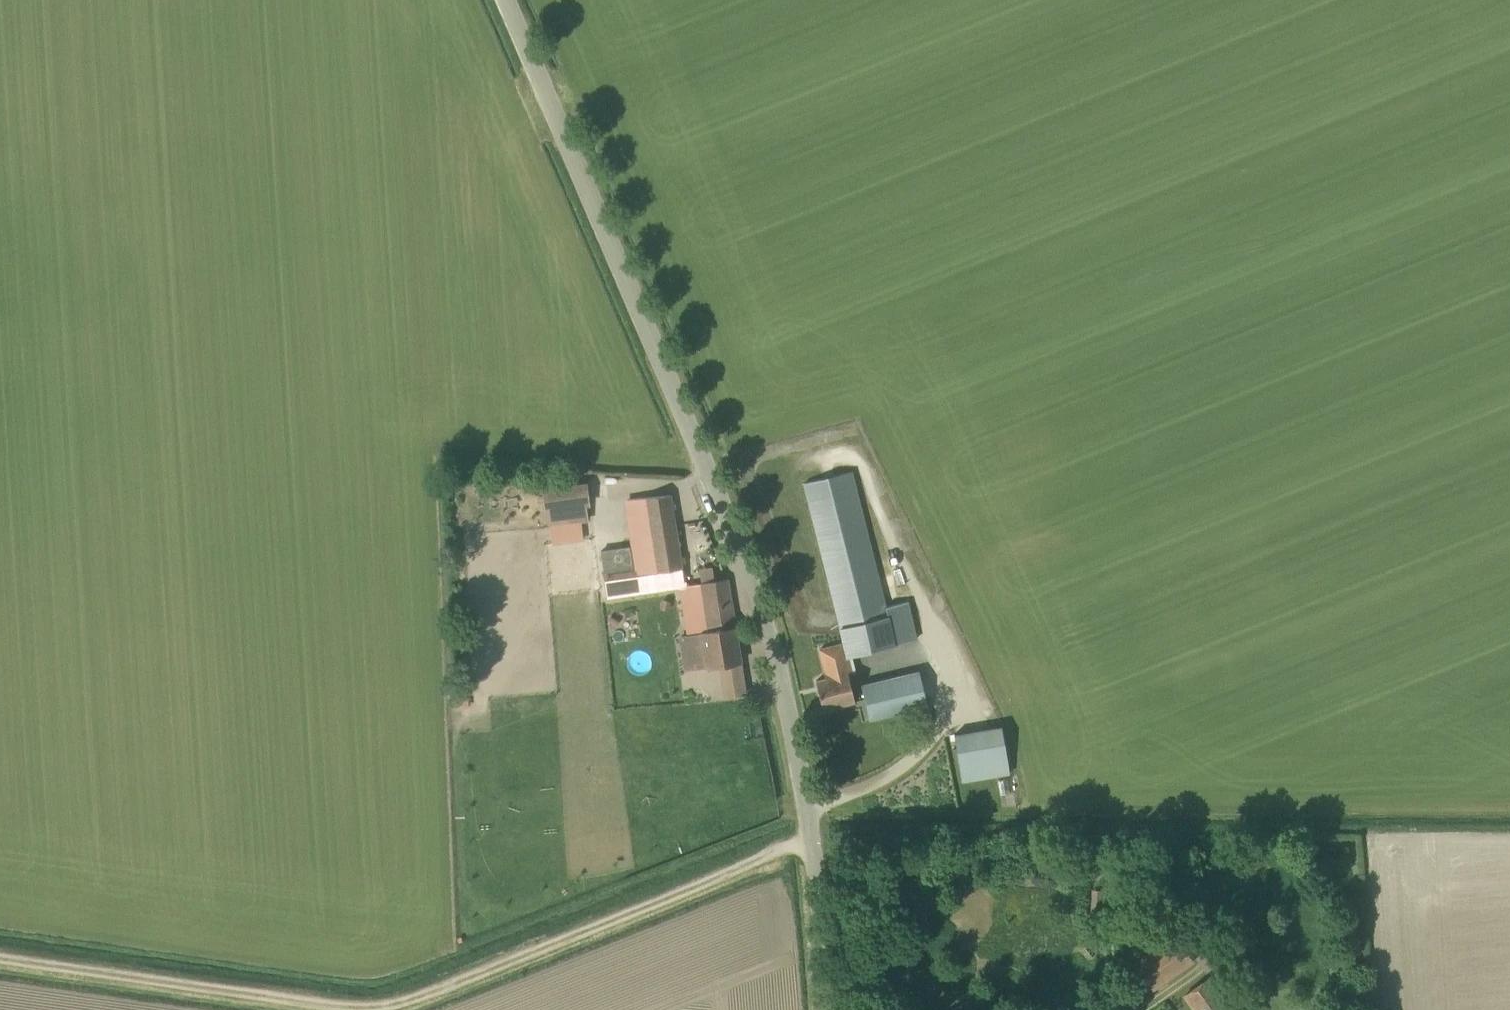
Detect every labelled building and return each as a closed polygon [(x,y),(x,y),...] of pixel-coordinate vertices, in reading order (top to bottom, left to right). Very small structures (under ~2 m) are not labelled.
[(887,608),(852,471),(824,477),(805,482),(842,632),(844,642),(820,648),(826,672),(825,673),(826,677),(816,680),(824,709),(857,700),(848,660),(853,659),(852,655),(916,641),(908,603),(887,608)] [(587,483),(541,488),(544,512),(548,512),(550,526),(582,522),(589,522),(587,507),(590,506),(587,483)] [(607,593),(665,585),(685,582),(671,494),(651,497),(624,501),(635,575),(605,578),(607,593)] [(700,631),(706,667),(742,661),(728,579),(700,584),(708,629),(700,631)] [(871,720),(928,706),(919,669),(862,684),(871,720)] [(963,782),(1010,774),(1001,726),(955,734),(963,782)] [(1153,987),(1193,960),(1176,935),(1136,963),(1153,987)] [(1207,978),(1185,995),(1196,1009),(1231,1009),(1207,978)]
